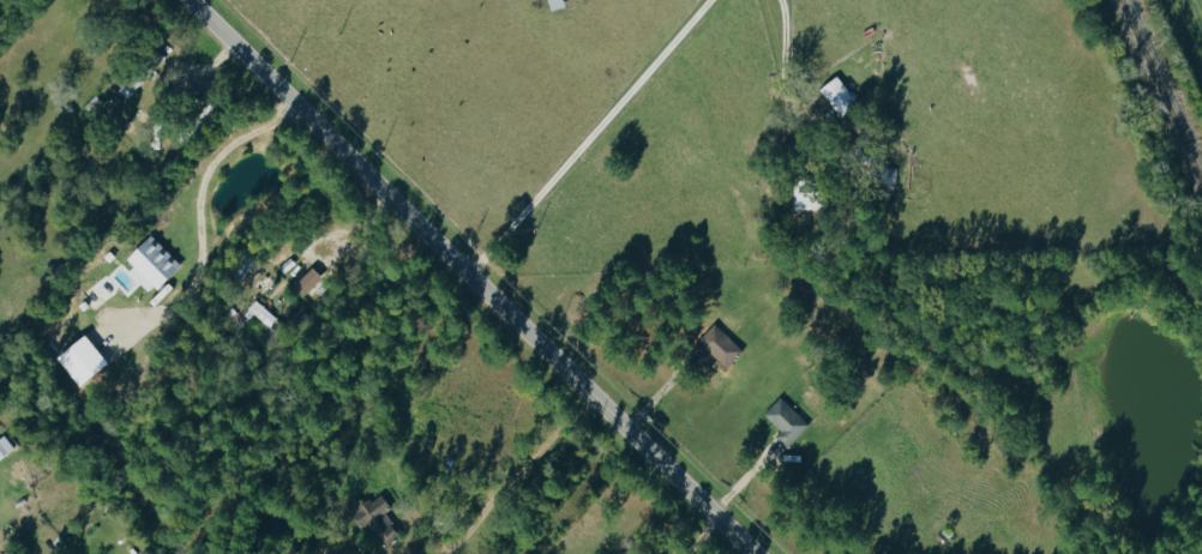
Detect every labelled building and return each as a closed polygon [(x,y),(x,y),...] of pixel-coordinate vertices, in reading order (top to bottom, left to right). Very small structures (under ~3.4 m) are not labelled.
[(858,105),(839,76),(821,88),(840,117),(858,105)] [(896,183),(897,168),(881,168),(881,183),(896,183)] [(819,181),(795,180),(794,209),(818,210),(819,181)] [(182,266),(152,234),(127,258),(157,290),(182,266)] [(126,282),(112,267),(80,294),(94,310),(126,282)] [(259,337),(270,347),(286,329),(255,301),(246,311),(267,330),(259,337)] [(698,365),(710,352),(727,368),(743,350),(717,326),(689,356),(698,365)] [(764,414),(781,431),(776,437),(787,447),(810,424),(781,397),(764,414)] [(5,435),(0,439),(0,459),(15,450),(5,435)] [(385,512),(391,509),(380,491),(353,508),(379,550),(400,538),(385,512)]
